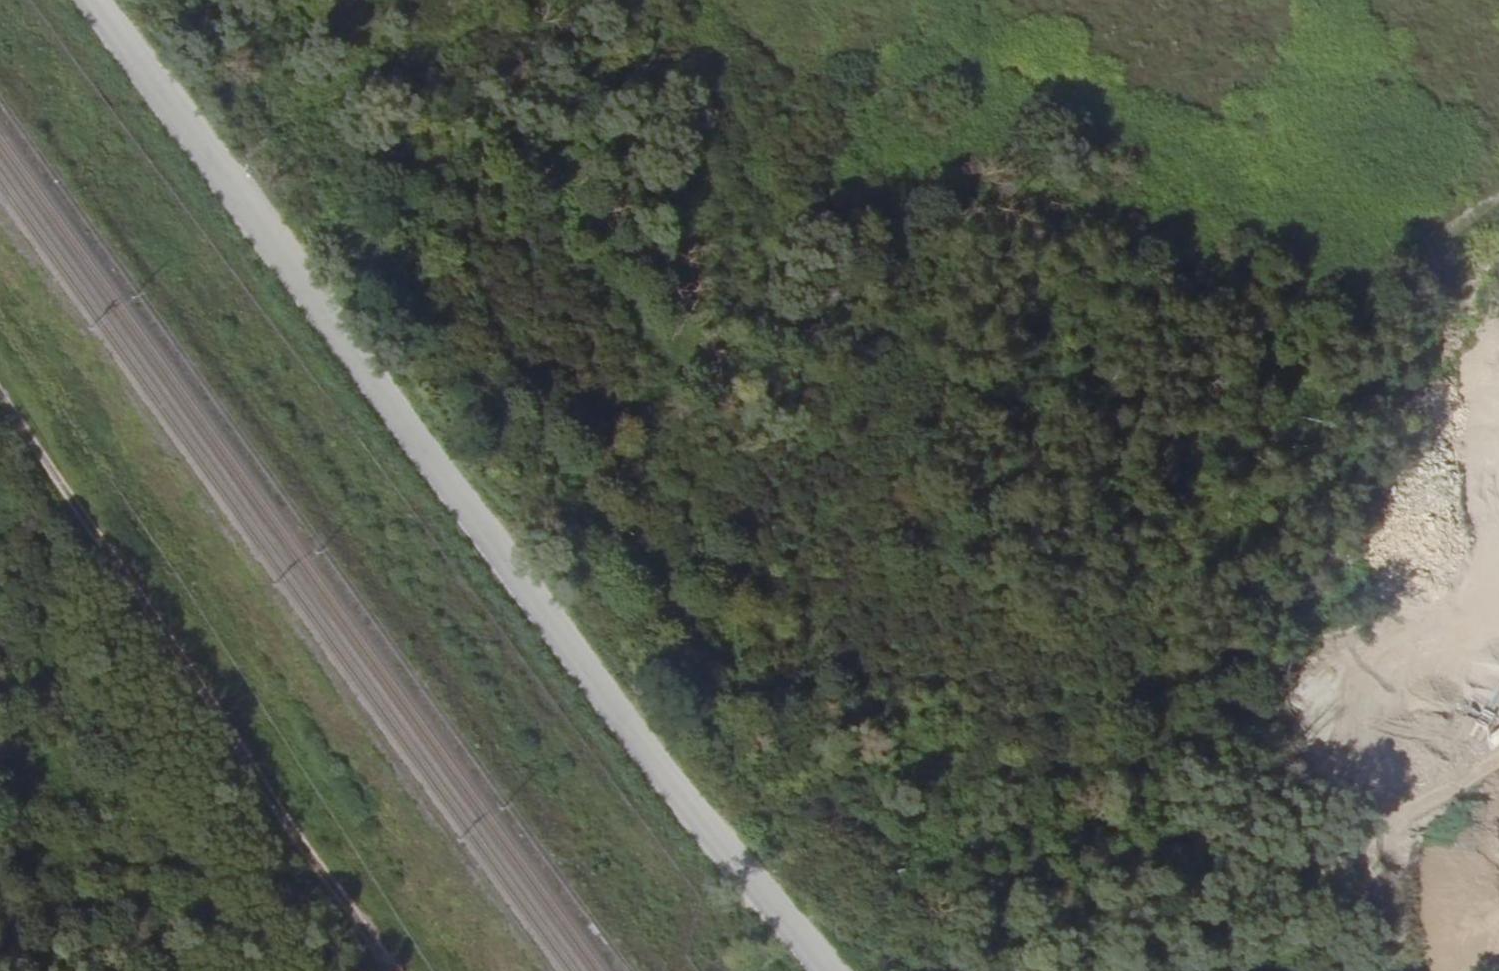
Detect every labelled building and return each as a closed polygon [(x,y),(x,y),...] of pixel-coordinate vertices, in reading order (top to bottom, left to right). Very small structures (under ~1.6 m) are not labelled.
[(1448,762),(1456,734),(1445,731),(1437,759),(1448,762)]
